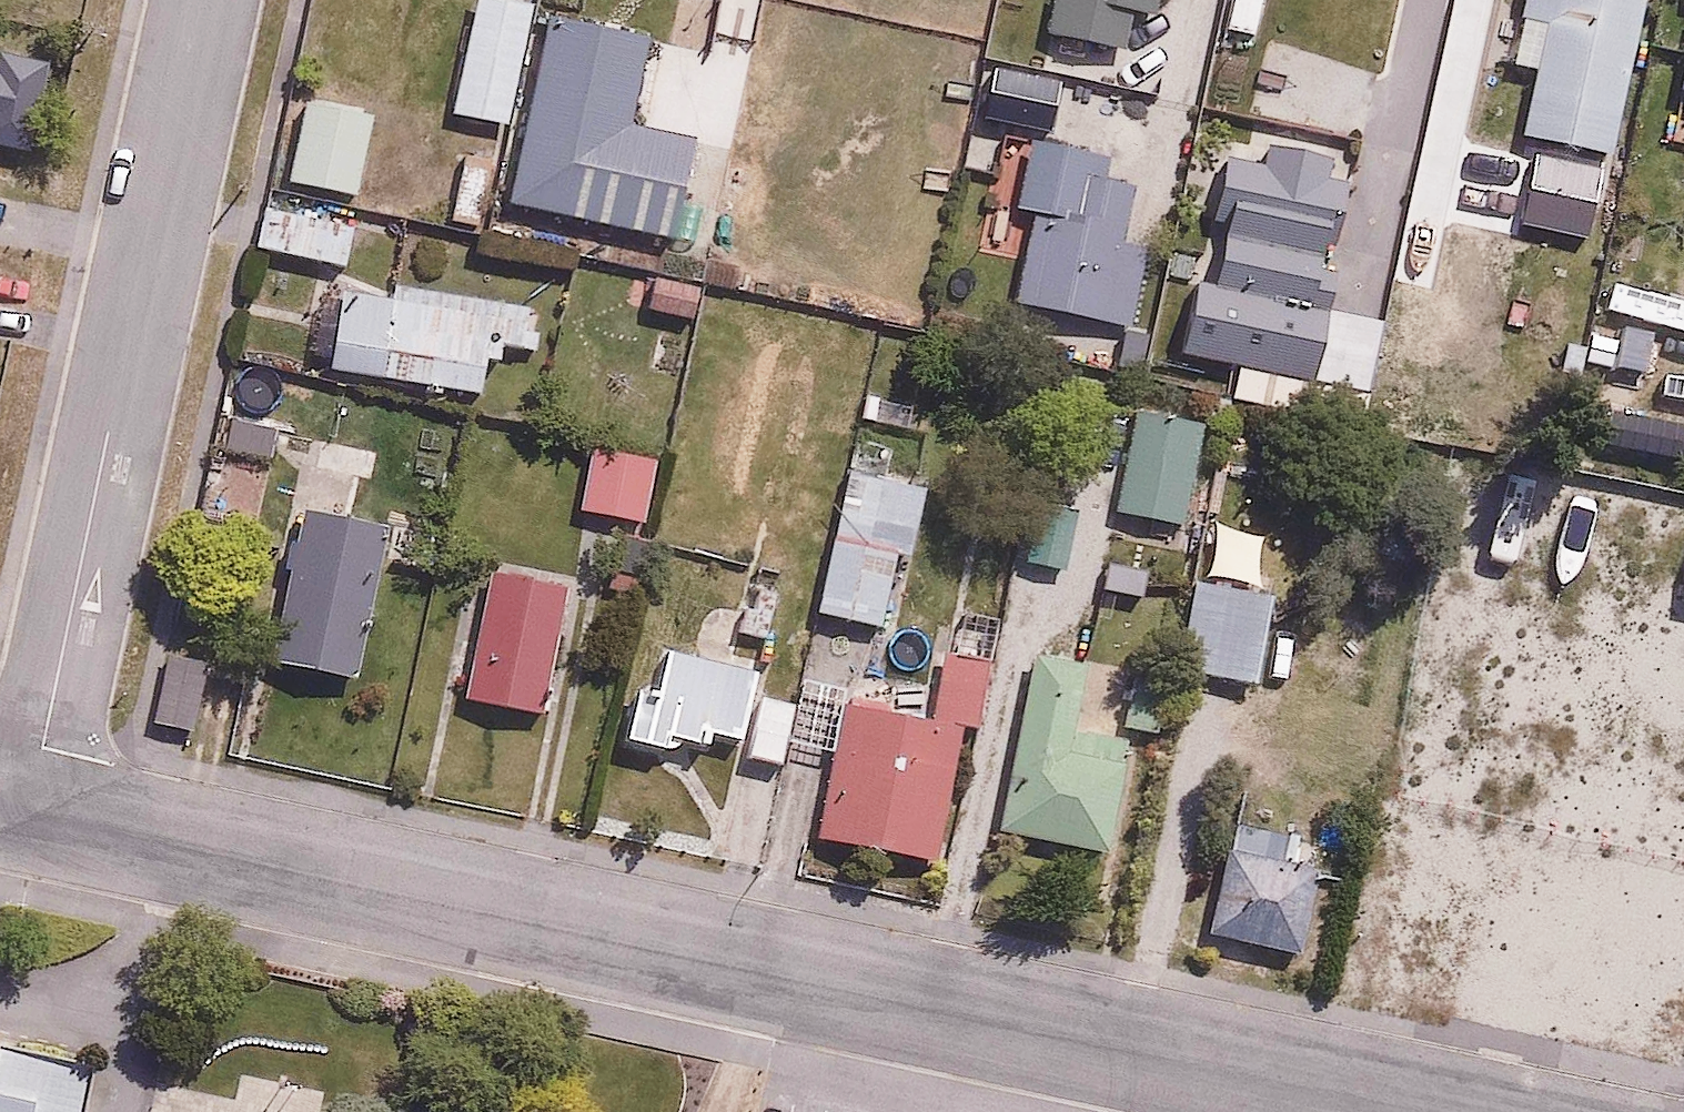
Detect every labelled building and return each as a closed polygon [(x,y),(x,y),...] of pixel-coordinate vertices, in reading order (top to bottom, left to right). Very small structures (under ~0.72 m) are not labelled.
[(454,112),(525,123),(545,0),(473,0),(454,112)] [(1163,0),(1062,0),(1052,36),(1137,58),(1146,23),(1157,25),(1163,0)] [(1226,30),(1269,43),(1282,0),(1235,0),(1226,30)] [(1534,147),(1622,163),(1652,0),(1519,0),(1516,15),(1557,23),(1534,147)] [(995,79),(988,115),(1050,128),(1058,92),(995,79)] [(380,135),(300,123),(290,191),(370,203),(380,135)] [(1090,142),(1033,134),(1022,215),(1041,218),(1029,303),(1145,320),(1156,247),(1127,243),(1135,187),(1085,180),(1090,142)] [(1522,169),(1430,142),(1410,208),(1502,236),(1522,169)] [(1362,173),(1236,143),(1188,338),(1383,385),(1399,320),(1330,304),(1362,173)] [(355,228),(265,208),(255,254),(345,273),(355,228)] [(709,278),(652,263),(639,311),(696,327),(709,278)] [(511,346),(540,350),(547,303),(345,275),(331,371),(491,393),(495,360),(509,362),(511,346)] [(1185,525),(1206,429),(1144,416),(1123,512),(1185,525)] [(289,437),(225,423),(219,450),(283,463),(289,437)] [(373,431),(319,437),(323,480),(377,475),(373,431)] [(661,465),(608,445),(585,505),(638,526),(661,465)] [(924,487),(848,476),(843,507),(823,504),(818,538),(836,541),(824,615),(891,625),(902,552),(914,554),(924,487)] [(1020,479),(996,543),(1065,569),(1089,505),(1020,479)] [(386,526),(309,509),(282,631),(315,638),(311,657),(355,666),(386,526)] [(590,580),(504,558),(467,699),(554,721),(590,580)] [(1280,590),(1204,575),(1187,662),(1263,677),(1280,590)] [(799,704),(752,696),(759,653),(668,638),(659,695),(640,692),(632,738),(683,746),(684,739),(745,745),(743,757),(793,765),(796,743),(831,748),(843,676),(805,670),(799,704)] [(938,720),(853,697),(817,833),(932,865),(971,723),(985,727),(1001,667),(955,655),(938,720)] [(1100,676),(1035,660),(995,821),(1111,849),(1137,744),(1087,731),(1100,676)] [(213,671),(163,662),(152,720),(202,729),(213,671)] [(1328,852),(1226,835),(1210,932),(1311,949),(1328,852)] [(0,1074),(0,1111),(53,1111),(59,1088),(0,1074)]
